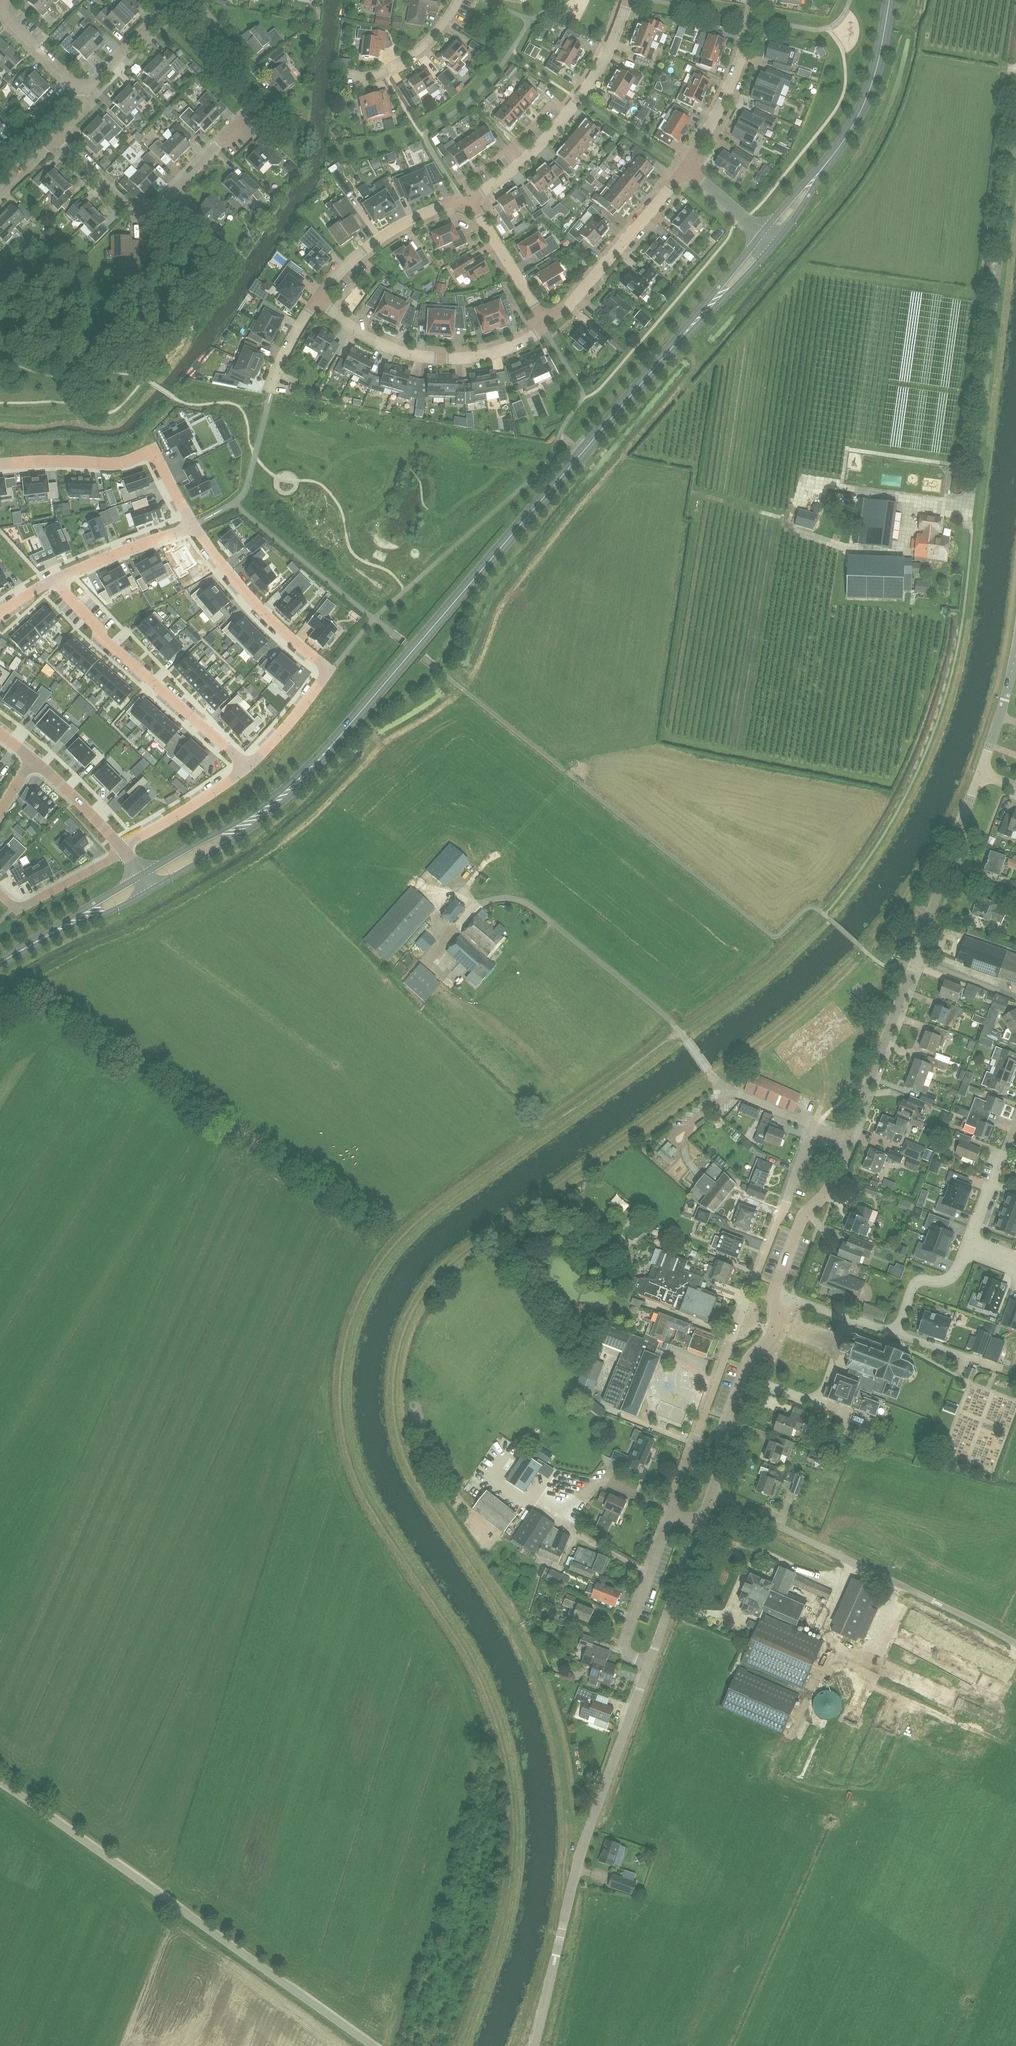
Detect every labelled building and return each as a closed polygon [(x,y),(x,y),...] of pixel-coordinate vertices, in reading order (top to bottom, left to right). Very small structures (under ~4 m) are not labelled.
[(43,0),(30,0),(28,2),(41,15),(43,17),(48,12),(46,10),(49,6),(43,0)] [(120,6),(116,10),(129,23),(138,14),(134,9),(139,4),(134,0),(115,0),(120,6)] [(364,4),(378,7),(376,13),(389,15),(391,3),(384,2),(385,0),(364,0),(364,4)] [(417,1),(411,0),(408,22),(422,25),(425,10),(437,12),(440,0),(417,0),(417,1)] [(106,9),(96,18),(111,33),(116,29),(120,32),(129,23),(116,10),(112,14),(106,9)] [(85,33),(81,38),(95,51),(104,42),(95,33),(99,28),(88,16),(80,25),(85,30),(83,31),(85,33)] [(390,18),(376,16),(374,25),(388,27),(390,18)] [(311,21),(297,19),(300,30),(311,21)] [(637,25),(633,34),(652,42),(658,44),(663,35),(666,27),(646,19),(644,25),(641,24),(640,26),(637,25)] [(724,41),(718,39),(720,32),(716,31),(718,26),(706,23),(702,34),(700,33),(696,44),(700,46),(721,53),(724,46),(722,45),(724,41)] [(247,42),(257,54),(268,45),(272,50),(284,41),(274,29),(267,35),(259,24),(249,32),(253,37),(247,42)] [(56,42),(67,31),(61,25),(51,36),(56,42)] [(383,51),(385,33),(371,31),(371,27),(360,26),(360,30),(358,30),(357,39),(364,39),(362,56),(364,57),(364,58),(368,59),(369,57),(375,58),(376,50),(383,51)] [(565,44),(561,50),(578,60),(583,52),(580,50),(582,48),(575,44),(579,39),(566,32),(560,41),(565,44)] [(650,48),(652,42),(633,34),(630,43),(633,45),(632,47),(635,48),(632,54),(650,61),(654,50),(650,48)] [(95,51),(81,38),(76,43),(69,36),(60,45),(72,56),(76,51),(86,60),(95,51)] [(479,54),(483,48),(472,41),(468,47),(479,54)] [(453,42),(447,48),(461,61),(468,53),(456,42),(455,43),(453,42)] [(0,48),(0,65),(13,52),(4,43),(0,48)] [(771,44),(766,58),(779,62),(777,68),(790,72),(793,64),(787,63),(791,50),(771,44)] [(717,64),(721,53),(700,46),(694,63),(711,68),(712,63),(717,64)] [(461,61),(447,48),(441,55),(443,56),(442,57),(448,64),(447,66),(456,75),(465,65),(461,61)] [(265,79),(271,87),(274,85),(281,94),(288,88),(290,90),(294,86),(293,84),(295,82),(288,74),(290,72),(285,66),(288,63),(284,58),(286,57),(280,50),(270,58),(276,65),(277,65),(279,68),(265,79)] [(540,63),(546,55),(539,50),(533,57),(540,63)] [(574,69),(578,60),(561,50),(558,56),(553,54),(551,56),(545,67),(557,75),(560,71),(558,70),(561,65),(569,69),(570,67),(574,69)] [(22,60),(13,52),(0,65),(9,74),(22,60)] [(179,72),(182,68),(166,52),(161,57),(159,55),(151,64),(165,78),(166,76),(172,82),(180,73),(179,72)] [(161,82),(165,78),(151,64),(143,72),(152,81),(148,85),(157,94),(161,90),(163,87),(163,84),(161,82)] [(688,86),(705,93),(710,83),(705,80),(708,75),(692,67),(687,65),(685,71),(689,73),(693,75),(689,85),(688,86)] [(447,69),(442,74),(450,84),(455,79),(447,69)] [(616,71),(611,80),(629,90),(632,84),(636,87),(638,84),(642,77),(630,69),(627,75),(621,71),(619,73),(616,71)] [(425,72),(423,70),(416,75),(426,90),(430,96),(438,90),(426,71),(425,72)] [(810,80),(812,74),(800,70),(798,75),(810,80)] [(18,89),(26,96),(42,80),(34,73),(32,75),(28,71),(26,71),(12,85),(17,90),(18,89)] [(761,73),(756,86),(776,93),(781,96),(785,85),(789,86),(792,79),(776,72),(773,78),(761,73)] [(450,84),(442,74),(437,78),(445,88),(450,84)] [(412,99),(426,90),(416,75),(408,79),(410,81),(408,82),(413,90),(409,93),(408,92),(403,95),(412,110),(417,107),(412,99)] [(197,78),(193,82),(198,86),(202,83),(197,78)] [(42,80),(26,96),(34,104),(39,109),(42,106),(37,102),(50,88),(42,80)] [(629,90),(611,80),(606,88),(609,90),(608,92),(616,97),(613,102),(611,101),(608,106),(625,116),(628,111),(634,101),(625,96),(629,90)] [(517,92),(532,105),(539,97),(524,83),(517,92)] [(543,92),(546,87),(540,83),(537,88),(543,92)] [(700,104),(705,93),(688,86),(689,85),(684,83),(679,94),(676,100),(692,108),(695,102),(700,104)] [(459,92),(464,88),(460,84),(456,89),(459,92)] [(121,94),(135,108),(143,100),(147,104),(151,100),(142,91),(138,95),(129,86),(121,94)] [(777,106),(781,96),(776,93),(756,86),(751,98),(763,103),(761,109),(774,114),(777,106)] [(524,113),(532,105),(517,92),(509,100),(524,113)] [(202,106),(198,110),(212,124),(221,115),(214,109),(218,104),(207,93),(198,102),(202,106)] [(131,113),(135,108),(121,94),(112,103),(122,112),(116,117),(126,127),(135,119),(131,113)] [(360,107),(362,116),(364,115),(365,120),(367,120),(367,121),(391,116),(388,101),(381,103),(379,94),(360,98),(362,106),(360,107)] [(502,108),(517,122),(524,113),(509,100),(502,108)] [(669,109),(663,119),(684,132),(690,121),(686,119),(689,114),(674,104),(670,110),(669,109)] [(3,142),(11,134),(3,126),(11,119),(0,108),(0,116),(1,117),(0,118),(0,140),(3,142)] [(517,122),(502,108),(494,117),(509,130),(517,122)] [(643,122),(649,112),(642,108),(636,117),(643,122)] [(165,118),(170,113),(166,109),(162,114),(165,118)] [(212,124),(198,110),(194,114),(189,109),(180,118),(190,128),(195,123),(204,132),(212,124)] [(739,124),(758,134),(763,137),(768,127),(772,128),(775,121),(759,113),(756,118),(745,112),(739,124)] [(123,130),(113,121),(108,126),(99,117),(90,125),(105,139),(106,138),(110,142),(115,137),(116,137),(123,130)] [(39,123),(34,118),(29,123),(34,128),(39,123)] [(678,142),(684,132),(663,119),(657,129),(658,129),(654,137),(669,146),(674,139),(678,142)] [(585,120),(578,129),(593,142),(601,133),(585,120)] [(172,136),(168,141),(182,155),(190,146),(181,137),(186,132),(177,123),(170,131),(172,136)] [(752,144),(758,134),(739,124),(733,136),(744,142),(741,148),(754,154),(757,147),(752,144)] [(105,139),(90,125),(82,134),(91,143),(87,147),(96,156),(104,148),(100,144),(105,139)] [(475,132),(486,149),(495,142),(484,126),(475,132)] [(606,126),(602,131),(612,138),(616,133),(606,126)] [(586,150),(593,142),(578,129),(571,137),(590,153),(586,150)] [(136,140),(141,135),(137,132),(133,137),(136,140)] [(486,149),(475,132),(465,138),(477,155),(486,149)] [(141,135),(136,140),(140,144),(144,139),(141,135)] [(132,145),(136,140),(133,137),(128,141),(132,145)] [(587,156),(590,153),(571,137),(563,146),(579,159),(583,154),(587,156)] [(465,138),(456,145),(468,161),(477,155),(465,138)] [(174,163),(182,155),(168,141),(163,145),(159,141),(157,141),(149,149),(160,160),(165,154),(174,163)] [(468,161),(456,145),(447,151),(442,144),(437,148),(444,158),(449,155),(459,168),(468,161)] [(631,165),(646,178),(654,170),(641,159),(646,154),(636,145),(631,151),(633,153),(631,155),(632,158),(635,161),(631,165)] [(260,147),(247,160),(252,166),(252,169),(256,169),(258,172),(268,162),(271,165),(278,165),(283,160),(269,146),(264,151),(260,147)] [(571,167),(579,159),(563,146),(556,154),(571,167)] [(789,150),(784,147),(781,153),(786,155),(789,150)] [(716,164),(729,172),(727,175),(735,180),(743,166),(748,169),(753,160),(739,151),(735,159),(723,152),(716,164)] [(137,172),(152,186),(160,177),(151,168),(156,163),(147,154),(142,160),(145,163),(137,172)] [(100,164),(106,170),(110,165),(104,160),(100,164)] [(423,172),(412,176),(420,197),(425,195),(426,197),(432,194),(431,193),(432,192),(429,185),(433,183),(434,184),(434,183),(432,178),(440,174),(433,163),(421,168),(423,172)] [(765,164),(761,170),(767,175),(772,168),(765,164)] [(558,171),(553,175),(544,165),(536,172),(549,187),(552,191),(561,184),(563,187),(568,182),(558,171)] [(623,168),(620,171),(624,174),(639,187),(646,178),(631,165),(627,170),(623,168)] [(106,171),(109,174),(114,170),(111,166),(106,171)] [(568,167),(564,171),(571,178),(575,174),(568,167)] [(49,191),(62,179),(54,170),(50,174),(45,168),(32,181),(38,186),(41,183),(49,191)] [(337,170),(331,174),(340,188),(346,183),(337,170)] [(152,186),(137,172),(130,179),(126,176),(119,184),(127,192),(134,185),(143,194),(152,186)] [(544,191),(549,187),(536,172),(527,179),(537,192),(533,196),(542,207),(549,200),(544,191)] [(244,183),(234,173),(223,184),(243,204),(245,204),(249,200),(249,198),(259,188),(249,178),(244,183)] [(420,197),(412,176),(405,179),(403,174),(392,178),(396,190),(402,188),(408,202),(409,202),(410,203),(416,201),(415,199),(420,197)] [(611,178),(617,183),(617,182),(632,195),(639,187),(624,174),(620,178),(614,175),(611,178)] [(374,198),(386,217),(392,213),(391,211),(396,208),(388,195),(393,192),(385,178),(374,185),(378,190),(376,191),(379,195),(374,198)] [(599,178),(594,184),(603,191),(608,186),(599,178)] [(71,187),(62,179),(49,191),(54,196),(52,198),(52,205),(58,211),(73,196),(67,190),(71,187)] [(617,182),(617,183),(610,191),(625,204),(632,195),(617,182)] [(380,220),(386,217),(374,198),(365,184),(357,189),(363,199),(358,202),(364,211),(366,209),(374,222),(379,219),(380,220)] [(610,191),(606,187),(599,196),(596,194),(592,199),(602,207),(605,202),(618,213),(625,204),(610,191)] [(515,188),(506,194),(517,211),(527,205),(532,212),(537,208),(530,198),(525,201),(515,188)] [(576,189),(570,195),(575,200),(576,199),(582,204),(587,199),(576,189)] [(354,190),(349,193),(354,202),(359,199),(354,190)] [(517,211),(506,194),(497,201),(506,214),(500,218),(510,232),(515,228),(511,222),(514,219),(512,215),(517,211)] [(211,196),(201,206),(203,208),(195,216),(206,226),(213,219),(215,221),(218,219),(221,220),(225,216),(224,213),(226,211),(211,196)] [(338,223),(328,230),(340,247),(351,239),(350,237),(359,230),(346,211),(351,207),(344,197),(339,201),(336,197),(325,205),(338,223)] [(79,220),(84,225),(96,212),(88,204),(84,207),(78,201),(66,214),(74,222),(79,220)] [(12,206),(3,214),(16,227),(24,219),(27,222),(32,217),(20,204),(15,209),(12,206)] [(548,205),(541,210),(545,215),(552,209),(548,205)] [(593,217),(586,225),(601,239),(609,230),(596,219),(600,215),(591,206),(587,211),(593,217)] [(698,218),(686,208),(672,224),(681,232),(677,237),(687,246),(694,237),(687,230),(692,226),(695,229),(701,223),(697,220),(698,218)] [(96,212),(84,225),(92,233),(89,236),(96,243),(108,231),(101,224),(105,221),(96,212)] [(3,214),(0,218),(0,238),(6,244),(11,238),(13,237),(10,233),(16,227),(3,214)] [(601,239),(586,225),(579,220),(568,233),(577,241),(581,237),(594,247),(601,239)] [(251,225),(260,231),(263,227),(253,221),(251,225)] [(452,225),(432,234),(433,236),(431,237),(433,242),(435,241),(438,249),(453,242),(456,249),(467,243),(461,229),(455,232),(452,225)] [(722,227),(715,235),(720,240),(728,232),(722,227)] [(317,273),(329,259),(319,250),(325,242),(311,228),(300,241),(312,252),(304,261),(317,273)] [(538,234),(518,246),(521,252),(520,253),(524,259),(525,258),(526,259),(539,251),(540,252),(542,251),(546,257),(560,248),(552,236),(543,241),(538,234)] [(113,238),(113,256),(129,256),(129,267),(129,275),(139,275),(138,242),(130,243),(130,238),(113,238)] [(561,242),(565,247),(570,244),(567,239),(561,242)] [(671,264),(683,250),(673,241),(668,246),(659,239),(655,243),(654,243),(649,249),(650,249),(645,254),(646,255),(646,257),(648,259),(651,259),(659,266),(664,261),(668,264),(671,264)] [(230,245),(227,249),(232,254),(235,250),(230,245)] [(565,249),(569,255),(575,251),(571,245),(565,249)] [(396,253),(394,254),(405,272),(420,262),(423,267),(429,263),(422,251),(415,255),(411,247),(405,251),(403,248),(401,250),(400,248),(395,251),(396,253)] [(685,256),(691,261),(694,258),(689,253),(685,256)] [(466,257),(450,267),(457,277),(462,274),(464,278),(468,276),(471,281),(477,277),(478,277),(482,275),(482,274),(488,270),(480,257),(470,264),(466,257)] [(295,299),(303,288),(300,285),(303,280),(300,276),(304,271),(290,261),(286,266),(291,270),(286,277),(287,278),(277,292),(281,295),(278,300),(290,310),(297,301),(295,299)] [(549,291),(562,283),(558,276),(563,274),(556,263),(552,266),(549,261),(537,268),(541,273),(536,276),(540,283),(543,282),(549,291)] [(620,280),(621,282),(621,283),(638,298),(640,296),(642,298),(649,290),(647,288),(648,286),(647,284),(655,275),(645,265),(636,275),(631,271),(627,276),(625,274),(620,280)] [(447,286),(439,284),(436,293),(445,296),(447,286)] [(675,290),(668,284),(660,294),(667,299),(675,290)] [(259,289),(253,285),(249,291),(255,295),(259,289)] [(382,320),(386,322),(396,300),(389,297),(392,292),(380,286),(371,299),(370,299),(380,304),(374,316),(375,317),(375,318),(381,321),(382,320)] [(298,313),(309,296),(304,293),(293,309),(298,313)] [(621,321),(631,309),(612,293),(602,304),(608,310),(606,312),(604,310),(599,316),(609,324),(616,316),(621,321)] [(494,303),(487,306),(495,329),(499,327),(500,329),(506,327),(506,325),(507,324),(502,310),(509,307),(505,294),(493,298),(494,303)] [(262,315),(258,322),(278,332),(282,325),(280,324),(282,320),(272,314),(275,307),(263,300),(257,312),(262,315)] [(396,300),(386,322),(390,324),(389,326),(395,329),(396,327),(398,327),(402,319),(412,324),(416,310),(416,309),(396,300)] [(440,336),(441,312),(433,311),(434,308),(432,305),(421,305),(417,318),(428,319),(427,335),(428,335),(428,337),(435,337),(435,335),(440,336)] [(495,329),(487,306),(475,310),(474,306),(467,309),(471,322),(478,320),(482,333),(484,332),(484,334),(491,332),(490,330),(495,329)] [(449,312),(441,312),(440,336),(444,336),(444,338),(451,339),(451,337),(453,337),(454,322),(464,323),(462,308),(451,307),(449,309),(449,312)] [(651,319),(640,310),(634,318),(644,327),(651,319)] [(278,332),(258,322),(252,333),(251,332),(248,338),(260,344),(263,339),(270,342),(272,338),(274,339),(278,332)] [(583,325),(572,337),(576,341),(574,344),(574,346),(579,351),(581,350),(584,348),(588,351),(593,345),(596,348),(603,341),(605,343),(610,337),(602,330),(595,323),(588,330),(583,325)] [(311,334),(305,345),(323,356),(317,366),(325,371),(335,353),(328,349),(335,338),(329,334),(330,333),(323,329),(318,338),(311,334)] [(620,343),(614,337),(610,341),(616,347),(620,343)] [(240,359),(260,368),(263,361),(262,360),(263,356),(255,352),(258,346),(245,341),(242,347),(245,348),(240,359)] [(353,374),(364,354),(358,350),(357,352),(352,350),(346,362),(340,359),(334,371),(344,376),(347,371),(353,374)] [(543,357),(540,351),(523,358),(524,361),(513,366),(516,373),(509,376),(514,387),(525,382),(527,389),(535,385),(532,379),(549,372),(546,364),(547,364),(544,357),(543,357)] [(357,383),(370,390),(375,377),(368,373),(374,361),(370,359),(371,357),(364,354),(353,374),(360,378),(357,383)] [(257,376),(260,368),(240,359),(237,367),(231,364),(226,375),(216,374),(212,383),(237,387),(242,374),(253,379),(255,375),(257,376)] [(385,388),(392,390),(398,367),(391,365),(391,367),(386,366),(382,379),(375,377),(370,390),(383,394),(385,388)] [(405,369),(398,367),(392,390),(399,392),(398,398),(410,401),(414,388),(406,386),(410,373),(405,371),(405,369)] [(481,372),(486,400),(499,398),(500,402),(507,401),(504,383),(496,385),(494,371),(489,372),(489,370),(481,372)] [(486,400),(481,372),(474,373),(474,375),(469,376),(472,389),(464,390),(465,404),(466,408),(468,408),(467,404),(486,400)] [(444,397),(444,374),(437,374),(437,376),(428,376),(427,397),(444,397)] [(451,404),(465,404),(464,390),(457,390),(457,376),(452,376),(452,375),(444,374),(444,397),(451,398),(451,404)] [(423,393),(418,393),(414,417),(422,418),(425,398),(423,398),(423,393)] [(511,405),(518,420),(527,416),(521,401),(511,405)] [(466,420),(460,418),(459,426),(467,428),(466,420)] [(229,433),(222,419),(215,423),(222,436),(229,433)] [(192,438),(185,423),(178,427),(177,425),(169,429),(170,430),(163,434),(170,449),(176,446),(183,459),(196,452),(190,439),(192,438)] [(222,436),(225,443),(232,439),(229,433),(222,436)] [(240,450),(235,440),(227,444),(233,454),(240,450)] [(211,489),(198,464),(184,471),(190,484),(185,486),(192,499),(199,495),(201,498),(209,494),(207,491),(211,489)] [(144,474),(122,481),(125,489),(120,490),(124,502),(136,498),(134,492),(148,487),(144,474)] [(23,480),(25,503),(48,500),(58,499),(57,483),(47,484),(47,478),(47,477),(23,480)] [(69,494),(70,494),(70,498),(79,499),(79,495),(90,495),(89,499),(100,499),(97,484),(96,484),(96,485),(91,485),(91,479),(83,479),(83,478),(78,477),(78,478),(69,478),(69,485),(69,487),(69,494)] [(14,500),(12,488),(5,489),(4,480),(0,480),(0,502),(14,500)] [(891,548),(896,512),(897,503),(860,498),(854,544),(873,546),(891,548)] [(146,499),(132,504),(134,512),(131,513),(135,526),(161,517),(156,504),(149,507),(146,499)] [(62,504),(63,516),(70,515),(69,503),(62,504)] [(115,507),(108,510),(111,517),(118,514),(115,507)] [(111,517),(108,510),(100,513),(101,517),(89,522),(92,532),(84,535),(87,542),(95,539),(96,542),(96,541),(108,536),(108,537),(108,536),(104,526),(113,523),(111,517)] [(817,515),(800,510),(796,525),(813,530),(817,515)] [(947,560),(949,538),(940,536),(940,532),(941,532),(942,521),(920,518),(918,529),(923,530),(923,535),(918,534),(915,556),(947,560)] [(39,540),(44,551),(52,548),(55,557),(70,550),(66,542),(70,540),(65,529),(61,530),(58,522),(42,524),(44,530),(43,531),(44,533),(46,533),(47,537),(39,540)] [(231,532),(220,541),(222,543),(221,544),(226,550),(227,549),(232,555),(236,552),(237,553),(243,548),(231,532)] [(252,555),(267,542),(259,535),(245,546),(252,555)] [(194,563),(185,547),(172,552),(178,564),(173,567),(178,576),(186,572),(185,569),(194,563)] [(255,563),(245,570),(251,577),(251,578),(255,583),(255,582),(262,591),(277,579),(272,573),(272,572),(269,568),(268,569),(261,560),(265,557),(261,551),(252,559),(255,563)] [(29,557),(37,566),(43,563),(39,553),(29,557)] [(156,556),(146,561),(158,583),(174,575),(168,564),(162,567),(156,556)] [(849,558),(847,598),(903,600),(904,574),(915,574),(916,560),(849,558)] [(158,583),(146,561),(135,567),(142,578),(136,581),(142,592),(148,589),(146,585),(155,579),(158,584),(158,583)] [(126,579),(120,568),(110,574),(120,592),(130,586),(132,590),(137,587),(131,576),(126,579)] [(110,574),(99,580),(105,591),(98,595),(107,604),(112,602),(111,599),(121,594),(120,592),(110,574)] [(283,601),(276,609),(289,621),(300,609),(301,610),(307,603),(295,591),(306,580),(300,574),(281,594),(285,598),(283,601)] [(929,584),(917,582),(915,592),(928,593),(929,584)] [(200,588),(190,596),(202,610),(221,594),(214,585),(204,593),(200,588)] [(221,594),(202,610),(214,624),(223,616),(219,611),(229,603),(221,594)] [(315,630),(308,638),(321,648),(325,643),(328,646),(334,640),(330,637),(337,629),(327,622),(330,619),(327,617),(335,606),(326,600),(307,624),(315,630)] [(44,607),(36,615),(49,630),(58,622),(44,607)] [(357,624),(361,618),(351,610),(347,615),(357,624)] [(145,637),(162,621),(154,612),(137,629),(145,637)] [(49,630),(36,615),(27,623),(41,637),(49,630)] [(231,622),(222,631),(234,644),(236,642),(251,627),(243,618),(235,626),(231,622)] [(188,627),(181,619),(176,624),(184,631),(188,627)] [(153,645),(170,629),(162,621),(145,637),(153,645)] [(41,637),(27,623),(19,631),(32,645),(41,637)] [(188,627),(184,631),(183,633),(196,646),(202,640),(188,627)] [(236,642),(243,650),(259,635),(251,627),(236,642)] [(160,653),(176,639),(175,638),(177,636),(170,629),(153,645),(160,653)] [(32,645),(19,631),(10,639),(24,653),(32,645)] [(259,635),(243,650),(252,658),(267,643),(259,635)] [(68,660),(81,645),(73,637),(59,652),(68,660)] [(184,647),(176,639),(160,653),(168,662),(184,647)] [(77,668),(90,652),(81,645),(68,660),(77,668)] [(85,675),(99,660),(90,652),(77,668),(85,675)] [(267,659),(260,667),(265,672),(273,680),(289,662),(280,654),(272,664),(267,659)] [(190,655),(175,669),(183,677),(198,664),(190,655)] [(94,683),(107,668),(99,660),(85,675),(94,683)] [(289,662),(273,680),(272,682),(281,690),(298,670),(289,662)] [(198,664),(183,677),(191,686),(206,672),(198,664)] [(1,687),(10,674),(0,667),(0,686),(1,687)] [(102,690),(116,675),(107,668),(94,683),(102,690)] [(7,695),(3,701),(5,703),(4,705),(10,709),(12,708),(14,709),(28,689),(20,684),(24,678),(14,671),(4,685),(11,690),(7,695)] [(206,672),(191,686),(199,694),(213,680),(206,672)] [(111,698),(124,683),(116,675),(102,690),(111,698)] [(213,680),(199,694),(207,702),(221,688),(213,680)] [(133,691),(124,683),(111,698),(120,706),(133,691)] [(28,689),(14,709),(16,711),(14,712),(21,717),(22,715),(24,717),(29,711),(32,706),(39,711),(51,693),(41,687),(36,695),(28,689)] [(221,688),(207,702),(215,711),(229,697),(221,688)] [(237,695),(221,710),(226,715),(222,719),(230,727),(247,712),(239,704),(243,701),(237,695)] [(135,703),(126,713),(130,717),(129,719),(138,727),(141,723),(154,709),(145,701),(139,707),(135,703)] [(39,724),(36,727),(40,731),(39,732),(45,736),(61,717),(47,705),(39,714),(43,718),(39,724)] [(154,709),(141,723),(149,730),(161,715),(154,709)] [(247,712),(230,727),(238,736),(242,733),(246,738),(263,722),(258,716),(254,720),(247,712)] [(149,730),(147,731),(155,739),(169,723),(161,715),(149,730)] [(61,717),(45,736),(51,742),(51,741),(55,744),(59,741),(63,735),(69,741),(79,730),(72,724),(71,726),(61,717)] [(155,739),(154,740),(163,749),(179,731),(169,723),(155,739)] [(90,762),(95,767),(104,757),(94,748),(90,752),(79,741),(78,740),(78,741),(68,750),(67,751),(68,752),(68,751),(74,757),(78,761),(84,767),(85,768),(85,767),(90,762)] [(174,746),(166,755),(181,768),(198,748),(189,740),(180,751),(174,746)] [(198,748),(181,768),(195,780),(203,770),(198,766),(207,756),(198,748)] [(98,770),(91,777),(98,784),(100,782),(110,793),(114,788),(118,793),(128,783),(123,779),(121,780),(106,765),(100,771),(98,770)] [(131,798),(122,807),(132,818),(150,801),(140,790),(148,782),(143,777),(126,793),(131,798)] [(55,806),(37,789),(33,793),(27,788),(21,798),(28,806),(23,811),(32,820),(39,812),(44,818),(55,806)] [(1015,832),(1015,811),(1015,810),(1010,825),(1003,822),(999,833),(1011,838),(1013,833),(1015,832)] [(73,832),(78,827),(74,822),(68,827),(73,832)] [(27,830),(33,836),(36,832),(31,827),(27,830)] [(18,834),(22,838),(27,833),(22,829),(18,834)] [(59,847),(74,863),(84,853),(80,849),(82,847),(83,848),(88,843),(79,834),(72,840),(69,837),(59,847)] [(27,850),(14,838),(8,844),(10,846),(8,847),(7,846),(1,852),(0,851),(0,869),(0,870),(8,862),(12,866),(27,850)] [(468,861),(450,844),(426,870),(445,887),(468,861)] [(1000,875),(1006,858),(1006,857),(991,852),(985,870),(1000,875)] [(1000,875),(1006,877),(1010,864),(1015,866),(1015,861),(1006,858),(1000,875)] [(52,875),(44,861),(24,872),(21,866),(10,871),(18,886),(28,881),(31,886),(52,875)] [(411,887),(364,940),(387,961),(435,908),(411,887)] [(1002,923),(1006,912),(996,908),(997,904),(981,897),(980,896),(979,897),(980,897),(972,914),(973,915),(989,922),(991,919),(1002,923)] [(463,907),(455,900),(442,915),(450,923),(463,907)] [(462,933),(487,954),(502,937),(483,921),(487,916),(481,911),(477,916),(462,933)] [(993,937),(969,929),(967,933),(992,942),(993,937)] [(426,931),(415,943),(425,952),(436,940),(426,931)] [(494,965),(460,935),(446,951),(481,981),(494,965)] [(964,966),(998,978),(1007,951),(965,937),(957,960),(965,963),(964,966)] [(998,978),(1015,984),(1015,954),(1007,951),(998,978)] [(420,964),(403,982),(406,986),(408,986),(410,989),(413,992),(421,998),(424,1002),(440,985),(436,981),(437,979),(420,964)] [(962,988),(946,981),(940,995),(956,1002),(962,988)] [(966,989),(977,993),(979,988),(968,983),(966,989)] [(993,1001),(990,1009),(1001,1013),(1004,1005),(993,1001)] [(936,1006),(931,1020),(952,1028),(957,1015),(961,1016),(963,1009),(948,1004),(946,1010),(936,1006)] [(987,1019),(984,1026),(980,1035),(991,1039),(1001,1013),(990,1009),(986,1018),(987,1019)] [(998,1042),(1015,1049),(1015,1010),(1003,1018),(1012,1034),(1010,1041),(1000,1037),(998,1042)] [(987,1019),(986,1018),(981,1016),(978,1023),(984,1026),(987,1019)] [(926,1032),(920,1048),(935,1053),(937,1045),(943,1047),(945,1040),(946,1040),(949,1032),(935,1027),(933,1034),(926,1032)] [(1014,1075),(1015,1068),(1015,1062),(1007,1058),(1009,1052),(996,1047),(992,1059),(999,1062),(997,1068),(1014,1075)] [(916,1060),(911,1073),(926,1078),(929,1071),(932,1072),(934,1067),(946,1071),(948,1064),(936,1059),(929,1056),(926,1064),(916,1060)] [(1009,1087),(1014,1075),(997,1068),(995,1074),(987,1071),(982,1085),(995,1090),(998,1083),(1009,1087)] [(801,1094),(753,1073),(745,1091),(793,1112),(801,1094)] [(926,1078),(911,1073),(906,1086),(923,1092),(920,1100),(933,1105),(936,1097),(927,1093),(929,1087),(923,1085),(926,1078)] [(963,1082),(959,1093),(963,1095),(965,1089),(970,1090),(970,1085),(963,1082)] [(920,1115),(925,1102),(910,1096),(908,1102),(904,1100),(898,1113),(914,1119),(916,1115),(918,1116),(916,1119),(923,1122),(925,1117),(920,1115)] [(976,1097),(970,1111),(984,1116),(986,1111),(998,1115),(1004,1101),(989,1096),(987,1102),(976,1097)] [(743,1103),(739,1111),(745,1114),(749,1106),(743,1103)] [(984,1116),(970,1111),(965,1124),(977,1129),(975,1135),(989,1140),(994,1126),(982,1122),(984,1116)] [(780,1147),(785,1134),(777,1130),(778,1127),(771,1124),(773,1116),(766,1113),(754,1141),(764,1145),(765,1141),(780,1147)] [(910,1120),(898,1114),(895,1120),(884,1115),(876,1134),(900,1144),(910,1120)] [(956,1154),(976,1162),(981,1148),(969,1144),(972,1138),(956,1132),(954,1138),(961,1141),(956,1154)] [(925,1149),(907,1141),(902,1153),(920,1161),(925,1149)] [(657,1153),(670,1164),(675,1159),(662,1148),(657,1153)] [(889,1158),(900,1163),(903,1156),(889,1150),(887,1156),(885,1155),(871,1149),(863,1168),(877,1174),(877,1173),(880,1174),(885,1161),(888,1162),(889,1158)] [(923,1159),(929,1161),(933,1151),(927,1149),(923,1159)] [(914,1167),(913,1171),(917,1172),(921,1162),(909,1157),(907,1163),(914,1167)] [(748,1183),(764,1189),(773,1165),(758,1159),(748,1183)] [(939,1168),(942,1163),(934,1160),(932,1166),(939,1168)] [(714,1213),(722,1203),(725,1199),(730,1192),(734,1188),(736,1185),(737,1184),(713,1163),(689,1195),(700,1205),(701,1205),(711,1211),(712,1212),(714,1213)] [(947,1192),(967,1199),(972,1187),(960,1182),(962,1176),(950,1171),(946,1183),(950,1185),(947,1192)] [(878,1186),(880,1181),(873,1178),(871,1183),(878,1186)] [(764,1189),(748,1183),(751,1184),(750,1187),(743,1184),(741,1189),(748,1191),(747,1193),(749,1194),(749,1195),(763,1200),(765,1199),(768,1192),(767,1190),(764,1189)] [(876,1196),(878,1190),(867,1186),(865,1192),(876,1196)] [(962,1211),(967,1199),(947,1192),(945,1199),(940,1197),(935,1211),(947,1215),(950,1207),(962,1211)] [(615,1201),(621,1207),(627,1200),(620,1194),(615,1201)] [(1011,1194),(1010,1195),(1008,1194),(1006,1201),(1008,1201),(1006,1206),(1015,1210),(1015,1196),(1011,1194)] [(752,1199),(745,1196),(743,1203),(749,1205),(752,1199)] [(725,1199),(722,1203),(739,1209),(733,1224),(749,1230),(751,1229),(757,1213),(756,1211),(725,1199)] [(699,1208),(696,1217),(708,1221),(711,1213),(711,1212),(711,1211),(701,1205),(700,1208),(699,1208)] [(866,1226),(872,1210),(860,1206),(856,1215),(851,1213),(846,1229),(859,1234),(859,1233),(866,1236),(869,1227),(866,1226)] [(1004,1211),(1002,1210),(1000,1216),(1002,1217),(1001,1218),(1015,1223),(1015,1210),(1006,1206),(1004,1211)] [(940,1228),(944,1219),(930,1214),(924,1228),(930,1230),(927,1237),(949,1246),(951,1241),(953,1242),(955,1235),(954,1235),(954,1234),(940,1228)] [(997,1229),(997,1230),(1015,1237),(1015,1223),(1001,1218),(1000,1222),(998,1221),(995,1228),(997,1229)] [(725,1253),(738,1258),(744,1241),(723,1233),(717,1250),(718,1251),(717,1253),(724,1255),(725,1253)] [(949,1246),(927,1237),(924,1244),(919,1242),(913,1256),(927,1262),(931,1253),(945,1258),(945,1257),(947,1257),(949,1251),(948,1250),(949,1246)] [(839,1253),(838,1255),(859,1263),(862,1255),(869,1258),(873,1246),(858,1240),(855,1247),(843,1243),(842,1245),(839,1245),(837,1250),(839,1253)] [(632,1275),(630,1282),(634,1284),(636,1284),(634,1288),(637,1292),(642,1294),(641,1296),(681,1310),(680,1311),(707,1321),(710,1314),(716,1317),(721,1305),(715,1302),(718,1295),(700,1288),(705,1276),(700,1274),(701,1272),(691,1268),(692,1265),(687,1263),(684,1260),(661,1251),(655,1265),(654,1265),(649,1279),(645,1277),(639,1278),(636,1277),(632,1275)] [(865,1282),(848,1276),(848,1275),(852,1263),(831,1256),(821,1285),(832,1289),(830,1295),(856,1305),(865,1282)] [(710,1277),(728,1284),(734,1267),(717,1261),(710,1277)] [(1001,1283),(985,1277),(976,1300),(986,1304),(984,1309),(997,1314),(1005,1294),(998,1291),(1001,1283)] [(1013,1300),(1009,1310),(1008,1310),(1002,1324),(1015,1329),(1015,1302),(1013,1300)] [(952,1320),(926,1311),(919,1331),(935,1337),(935,1339),(944,1342),(944,1340),(945,1340),(952,1320)] [(648,1330),(646,1335),(661,1341),(666,1343),(671,1345),(671,1344),(707,1357),(712,1359),(719,1340),(718,1339),(720,1335),(715,1334),(660,1313),(659,1314),(655,1312),(652,1321),(651,1324),(648,1330)] [(603,1323),(596,1341),(623,1351),(622,1354),(603,1401),(617,1407),(616,1409),(621,1411),(637,1418),(661,1357),(656,1355),(661,1341),(646,1335),(644,1339),(635,1335),(603,1323)] [(971,1336),(967,1347),(973,1349),(972,1351),(983,1356),(992,1334),(979,1330),(977,1338),(971,1336)] [(847,1379),(860,1384),(858,1389),(871,1394),(873,1390),(883,1394),(897,1399),(901,1389),(900,1389),(903,1382),(904,1380),(908,1380),(909,1382),(910,1382),(909,1380),(913,1377),(914,1379),(915,1378),(913,1377),(915,1373),(917,1373),(917,1372),(915,1372),(914,1368),(916,1366),(915,1366),(913,1367),(910,1364),(911,1362),(912,1360),(913,1360),(913,1359),(912,1359),(911,1357),(912,1355),(911,1355),(910,1356),(906,1355),(906,1354),(904,1354),(905,1352),(904,1351),(903,1353),(889,1348),(890,1346),(889,1346),(888,1348),(880,1344),(880,1343),(879,1342),(879,1343),(871,1340),(871,1339),(870,1339),(869,1340),(860,1337),(861,1335),(860,1335),(859,1337),(857,1335),(857,1334),(857,1333),(856,1335),(853,1335),(853,1333),(852,1334),(852,1335),(850,1337),(849,1337),(849,1338),(850,1338),(850,1341),(849,1342),(849,1343),(850,1342),(849,1344),(846,1343),(847,1342),(846,1341),(845,1342),(844,1342),(843,1343),(845,1344),(841,1352),(840,1352),(840,1353),(841,1353),(840,1354),(842,1355),(842,1354),(847,1356),(847,1357),(847,1358),(848,1359),(849,1359),(849,1360),(850,1360),(850,1359),(850,1360),(848,1366),(846,1366),(846,1367),(847,1367),(847,1369),(848,1369),(848,1368),(850,1369),(847,1379)] [(1005,1342),(993,1338),(985,1358),(997,1363),(1005,1342)] [(602,1370),(604,1363),(588,1357),(586,1364),(602,1370)] [(602,1370),(586,1364),(581,1375),(597,1382),(602,1370)] [(972,1380),(976,1370),(970,1367),(965,1377),(972,1380)] [(581,1375),(574,1394),(590,1400),(597,1382),(581,1375)] [(857,1391),(858,1389),(860,1384),(847,1379),(838,1376),(833,1390),(827,1388),(823,1396),(829,1399),(851,1407),(860,1410),(860,1411),(875,1417),(880,1404),(870,1401),(871,1397),(866,1395),(866,1394),(857,1391)] [(668,1386),(670,1398),(681,1396),(679,1384),(668,1386)] [(958,1405),(946,1401),(943,1409),(955,1413),(958,1405)] [(606,1411),(595,1403),(591,1409),(601,1417),(606,1411)] [(794,1428),(795,1429),(801,1431),(806,1418),(811,1420),(814,1414),(795,1407),(790,1419),(780,1415),(775,1430),(791,1436),(794,1428)] [(655,1441),(641,1434),(631,1458),(628,1457),(625,1464),(638,1471),(640,1464),(644,1466),(655,1441)] [(793,1443),(780,1438),(778,1444),(771,1441),(764,1458),(778,1463),(782,1454),(788,1457),(793,1443)] [(820,1467),(825,1455),(816,1452),(812,1465),(820,1467)] [(524,1455),(507,1480),(524,1492),(525,1491),(538,1471),(549,1479),(554,1470),(539,1460),(537,1463),(524,1455)] [(823,1461),(820,1469),(830,1473),(833,1465),(823,1461)] [(766,1477),(762,1475),(757,1491),(770,1496),(776,1480),(783,1483),(785,1478),(793,1481),(796,1474),(788,1471),(771,1465),(769,1470),(766,1477)] [(557,1470),(561,1484),(572,1481),(568,1467),(557,1470)] [(798,1495),(805,1477),(796,1474),(790,1492),(798,1495)] [(567,1489),(574,1487),(572,1481),(565,1484),(567,1489)] [(504,1533),(518,1514),(488,1490),(473,1508),(504,1533)] [(599,1500),(606,1504),(604,1508),(607,1509),(603,1517),(601,1516),(595,1529),(607,1535),(613,1522),(617,1524),(617,1523),(616,1523),(620,1515),(621,1515),(627,1502),(628,1500),(620,1496),(619,1498),(611,1494),(610,1496),(602,1492),(599,1500)] [(559,1563),(571,1535),(559,1530),(554,1527),(555,1524),(533,1509),(513,1539),(535,1554),(537,1552),(538,1553),(538,1554),(559,1563)] [(570,1570),(592,1578),(595,1571),(604,1575),(610,1558),(598,1554),(579,1547),(570,1570)] [(538,1576),(539,1576),(546,1580),(545,1580),(566,1589),(571,1578),(551,1569),(550,1570),(543,1566),(540,1572),(538,1576)] [(763,1611),(763,1614),(766,1616),(766,1613),(797,1626),(807,1601),(788,1593),(792,1584),(828,1600),(832,1590),(780,1567),(773,1584),(751,1574),(739,1601),(745,1603),(741,1611),(751,1615),(754,1607),(763,1611)] [(855,1579),(832,1630),(856,1641),(879,1590),(855,1579)] [(621,1592),(598,1582),(592,1597),(615,1606),(621,1592)] [(574,1616),(589,1622),(594,1610),(579,1604),(566,1599),(563,1605),(571,1608),(569,1614),(574,1616)] [(803,1688),(823,1642),(766,1616),(763,1614),(756,1628),(742,1661),(803,1688)] [(580,1645),(588,1648),(585,1656),(606,1663),(606,1662),(610,1651),(593,1645),(595,1639),(584,1634),(580,1645)] [(617,1666),(606,1662),(606,1663),(585,1656),(582,1663),(593,1668),(590,1678),(609,1686),(610,1684),(611,1684),(613,1684),(614,1681),(613,1680),(612,1679),(617,1666)] [(739,1667),(722,1707),(782,1734),(794,1708),(800,1695),(739,1667)] [(566,1680),(574,1683),(576,1680),(573,1674),(569,1673),(566,1680)] [(606,1729),(608,1722),(613,1708),(596,1702),(599,1694),(579,1687),(575,1699),(586,1703),(581,1716),(589,1719),(590,1715),(597,1718),(594,1725),(606,1729)] [(840,1712),(841,1708),(842,1703),(840,1699),(838,1695),(834,1692),(830,1691),(825,1691),(821,1693),(817,1696),(815,1700),(814,1704),(814,1709),(816,1713),(820,1716),(824,1718),(828,1719),(833,1718),(837,1716),(840,1712)] [(595,1742),(583,1744),(586,1760),(597,1758),(595,1742)] [(614,1865),(619,1848),(620,1845),(606,1841),(600,1860),(599,1861),(614,1865)] [(651,1858),(647,1851),(640,1855),(644,1862),(651,1858)] [(637,1882),(613,1873),(608,1887),(633,1895),(637,1882)]
